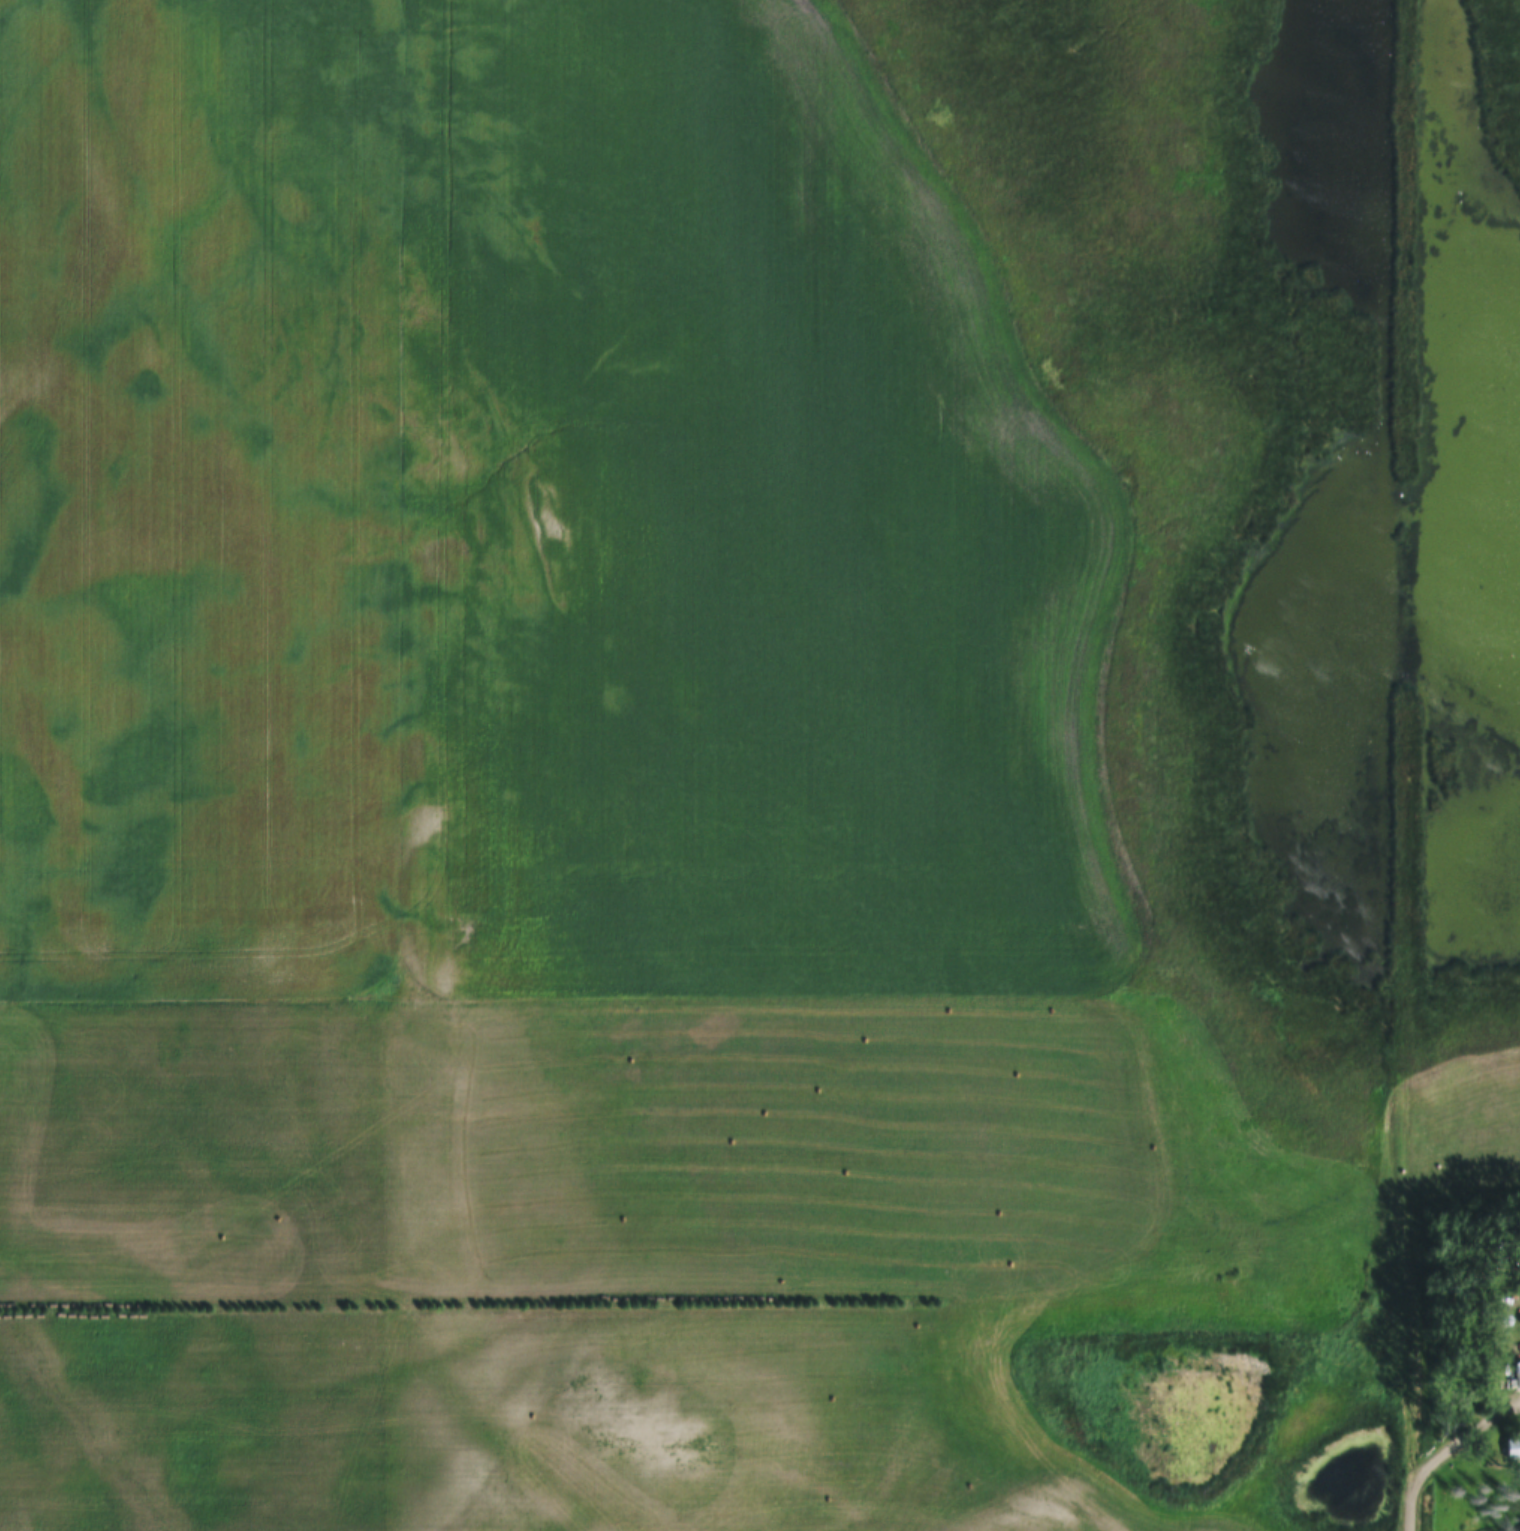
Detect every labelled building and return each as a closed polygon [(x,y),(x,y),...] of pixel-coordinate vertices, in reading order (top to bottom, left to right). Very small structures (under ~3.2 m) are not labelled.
[(1500,1322),(1500,1320),(1500,1319),(1501,1317),(1503,1316),(1504,1315),(1506,1315),(1508,1316),(1509,1317),(1510,1318),(1511,1320),(1511,1322),(1510,1324),(1509,1325),(1507,1326),(1505,1326),(1504,1326),(1502,1325),(1501,1324),(1500,1322)] [(1512,1368),(1516,1367),(1517,1381),(1510,1382),(1511,1390),(1519,1389),(1519,1362),(1512,1363),(1512,1368)] [(1507,1439),(1519,1439),(1519,1458),(1507,1458),(1507,1439)]
